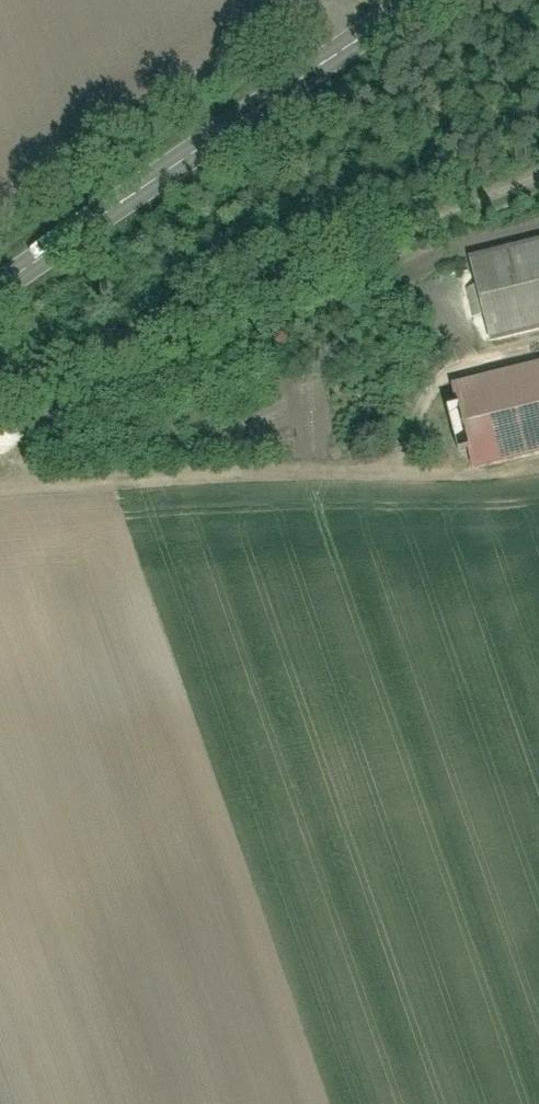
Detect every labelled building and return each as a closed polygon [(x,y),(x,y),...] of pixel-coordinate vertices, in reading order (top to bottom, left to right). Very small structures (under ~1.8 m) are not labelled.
[(491,347),(538,335),(538,242),(470,259),(491,347)] [(447,388),(470,479),(538,462),(538,365),(447,388)]
